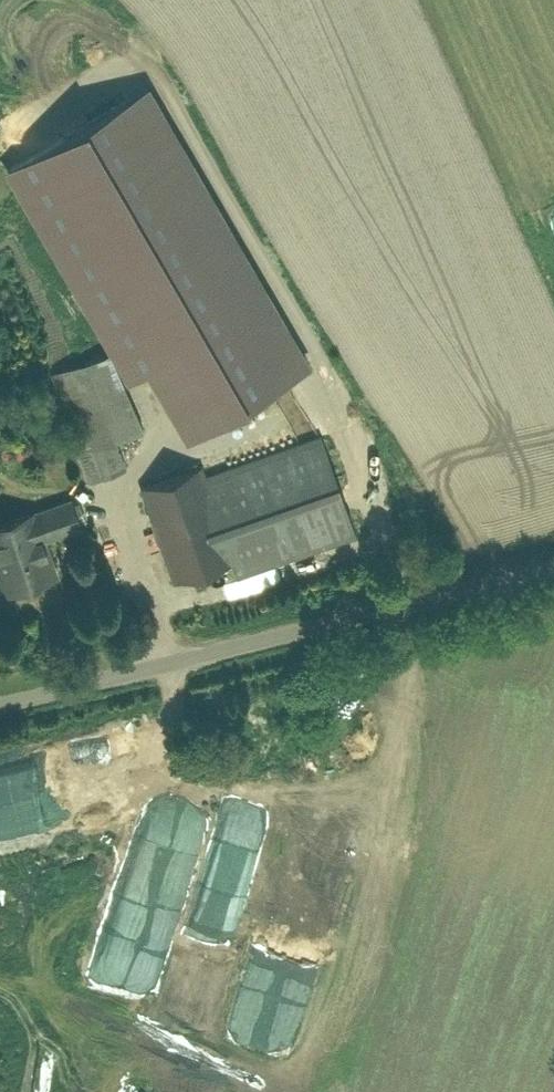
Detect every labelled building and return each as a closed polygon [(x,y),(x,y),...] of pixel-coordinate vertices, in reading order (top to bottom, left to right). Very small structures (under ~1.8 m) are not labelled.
[(131,470),(120,439),(204,409),(177,334),(53,378),(90,484),(131,470)] [(321,438),(210,479),(204,464),(141,487),(176,582),(233,561),(240,581),(358,537),(321,438)] [(5,598),(61,580),(49,543),(88,530),(79,502),(0,527),(0,582),(5,598)]
